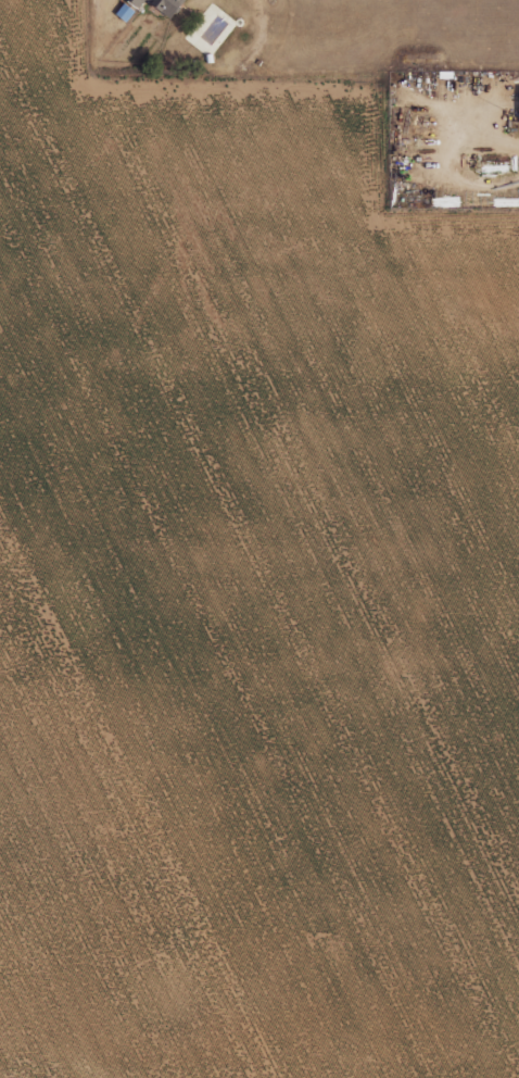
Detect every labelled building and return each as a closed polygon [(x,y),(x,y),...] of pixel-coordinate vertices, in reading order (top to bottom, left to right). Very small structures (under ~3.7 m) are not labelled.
[(151,4),(161,4),(162,16),(180,16),(180,0),(151,0),(151,4)]
